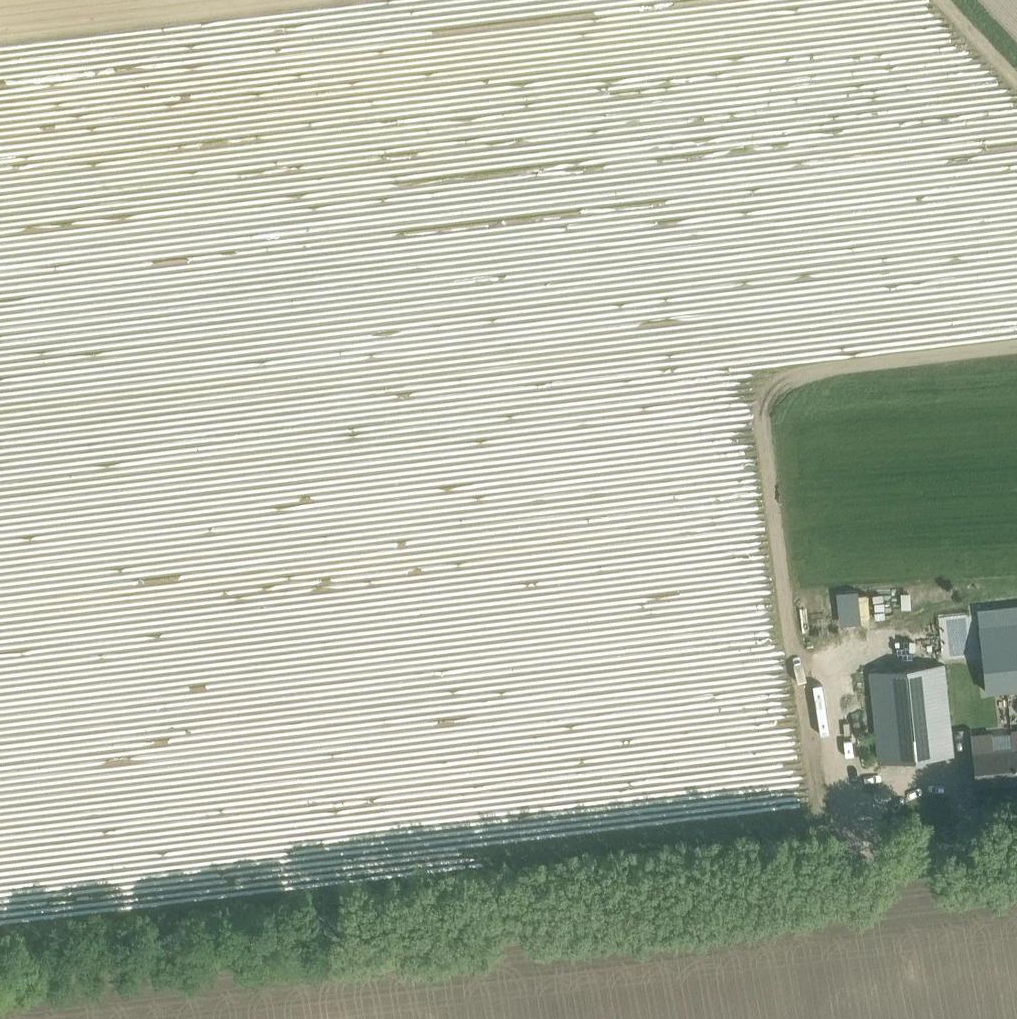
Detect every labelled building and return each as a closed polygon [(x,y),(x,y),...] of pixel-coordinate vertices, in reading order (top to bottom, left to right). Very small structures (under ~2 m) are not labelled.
[(980,626),(987,690),(989,690),(1016,687),(1016,622),(983,625),(980,626)] [(880,761),(954,754),(944,664),(871,671),(880,761)] [(971,733),(973,750),(975,764),(977,784),(1016,780),(1016,729),(1012,730),(1012,732),(1013,746),(1009,747),(995,748),(993,733),(993,732),(993,731),(971,733)]
